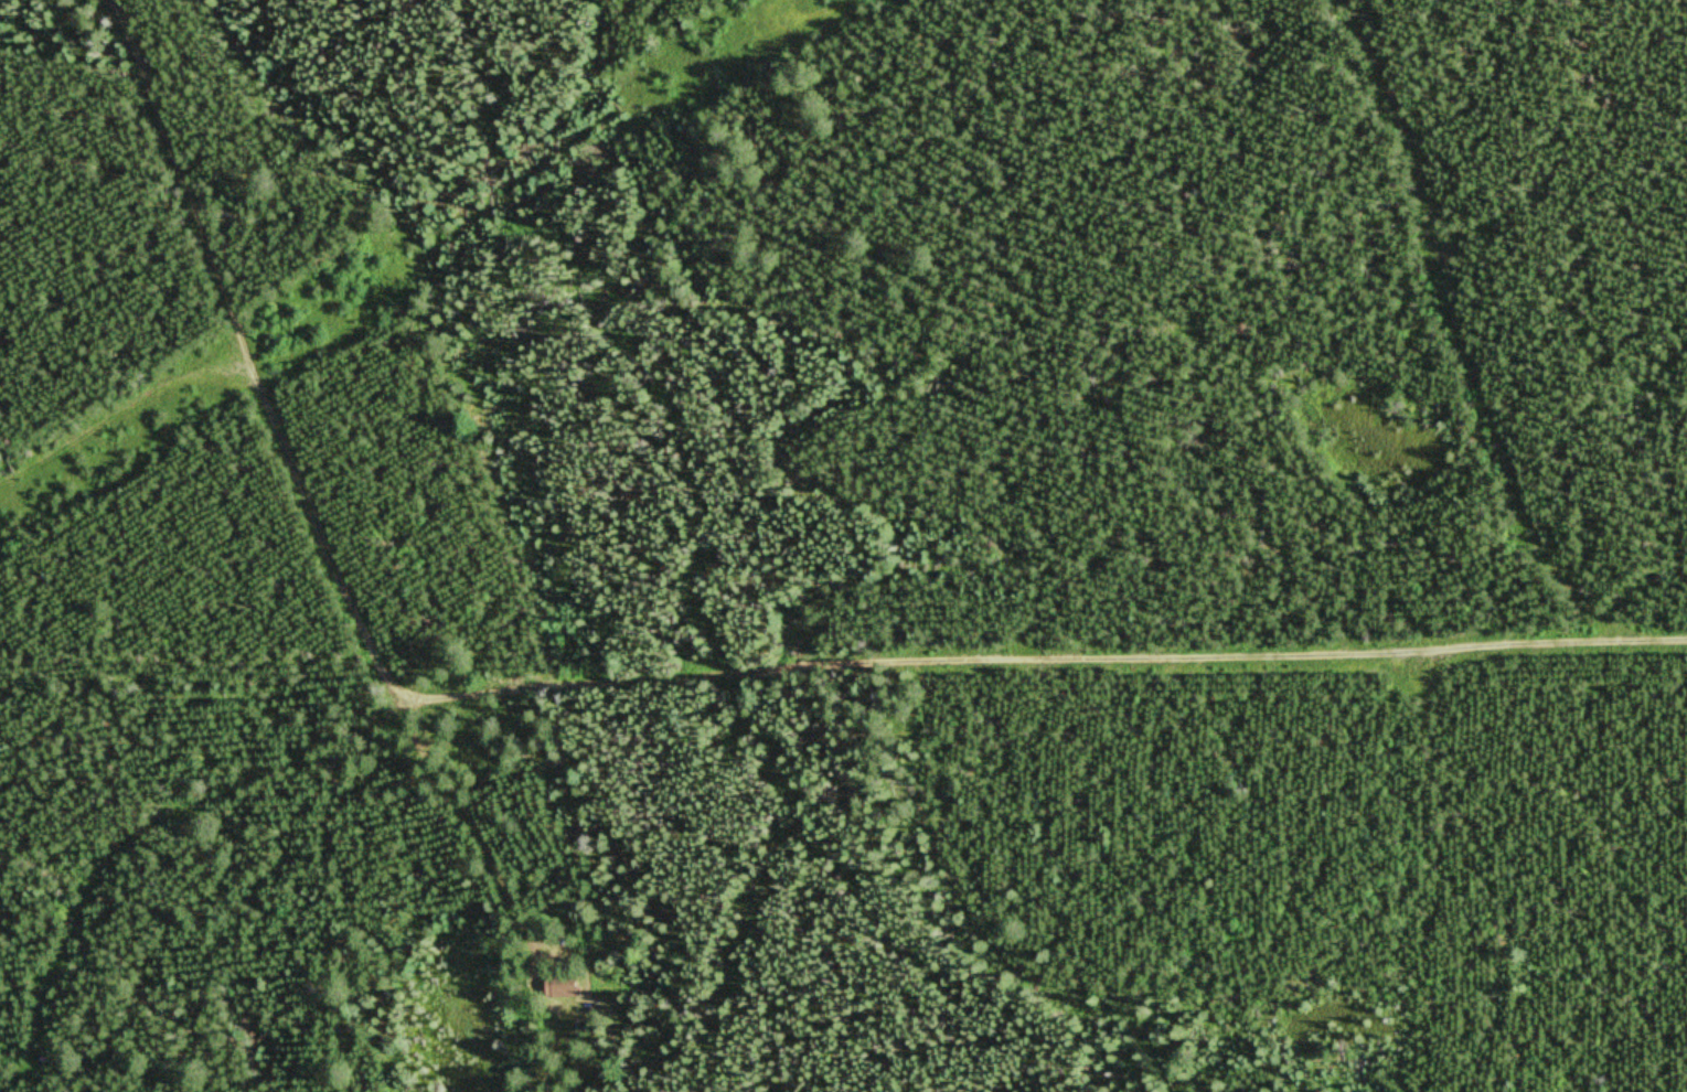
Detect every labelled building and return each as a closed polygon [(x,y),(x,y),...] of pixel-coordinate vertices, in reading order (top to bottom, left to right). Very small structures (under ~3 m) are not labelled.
[(583,995),(583,971),(550,971),(550,995),(583,995)]
